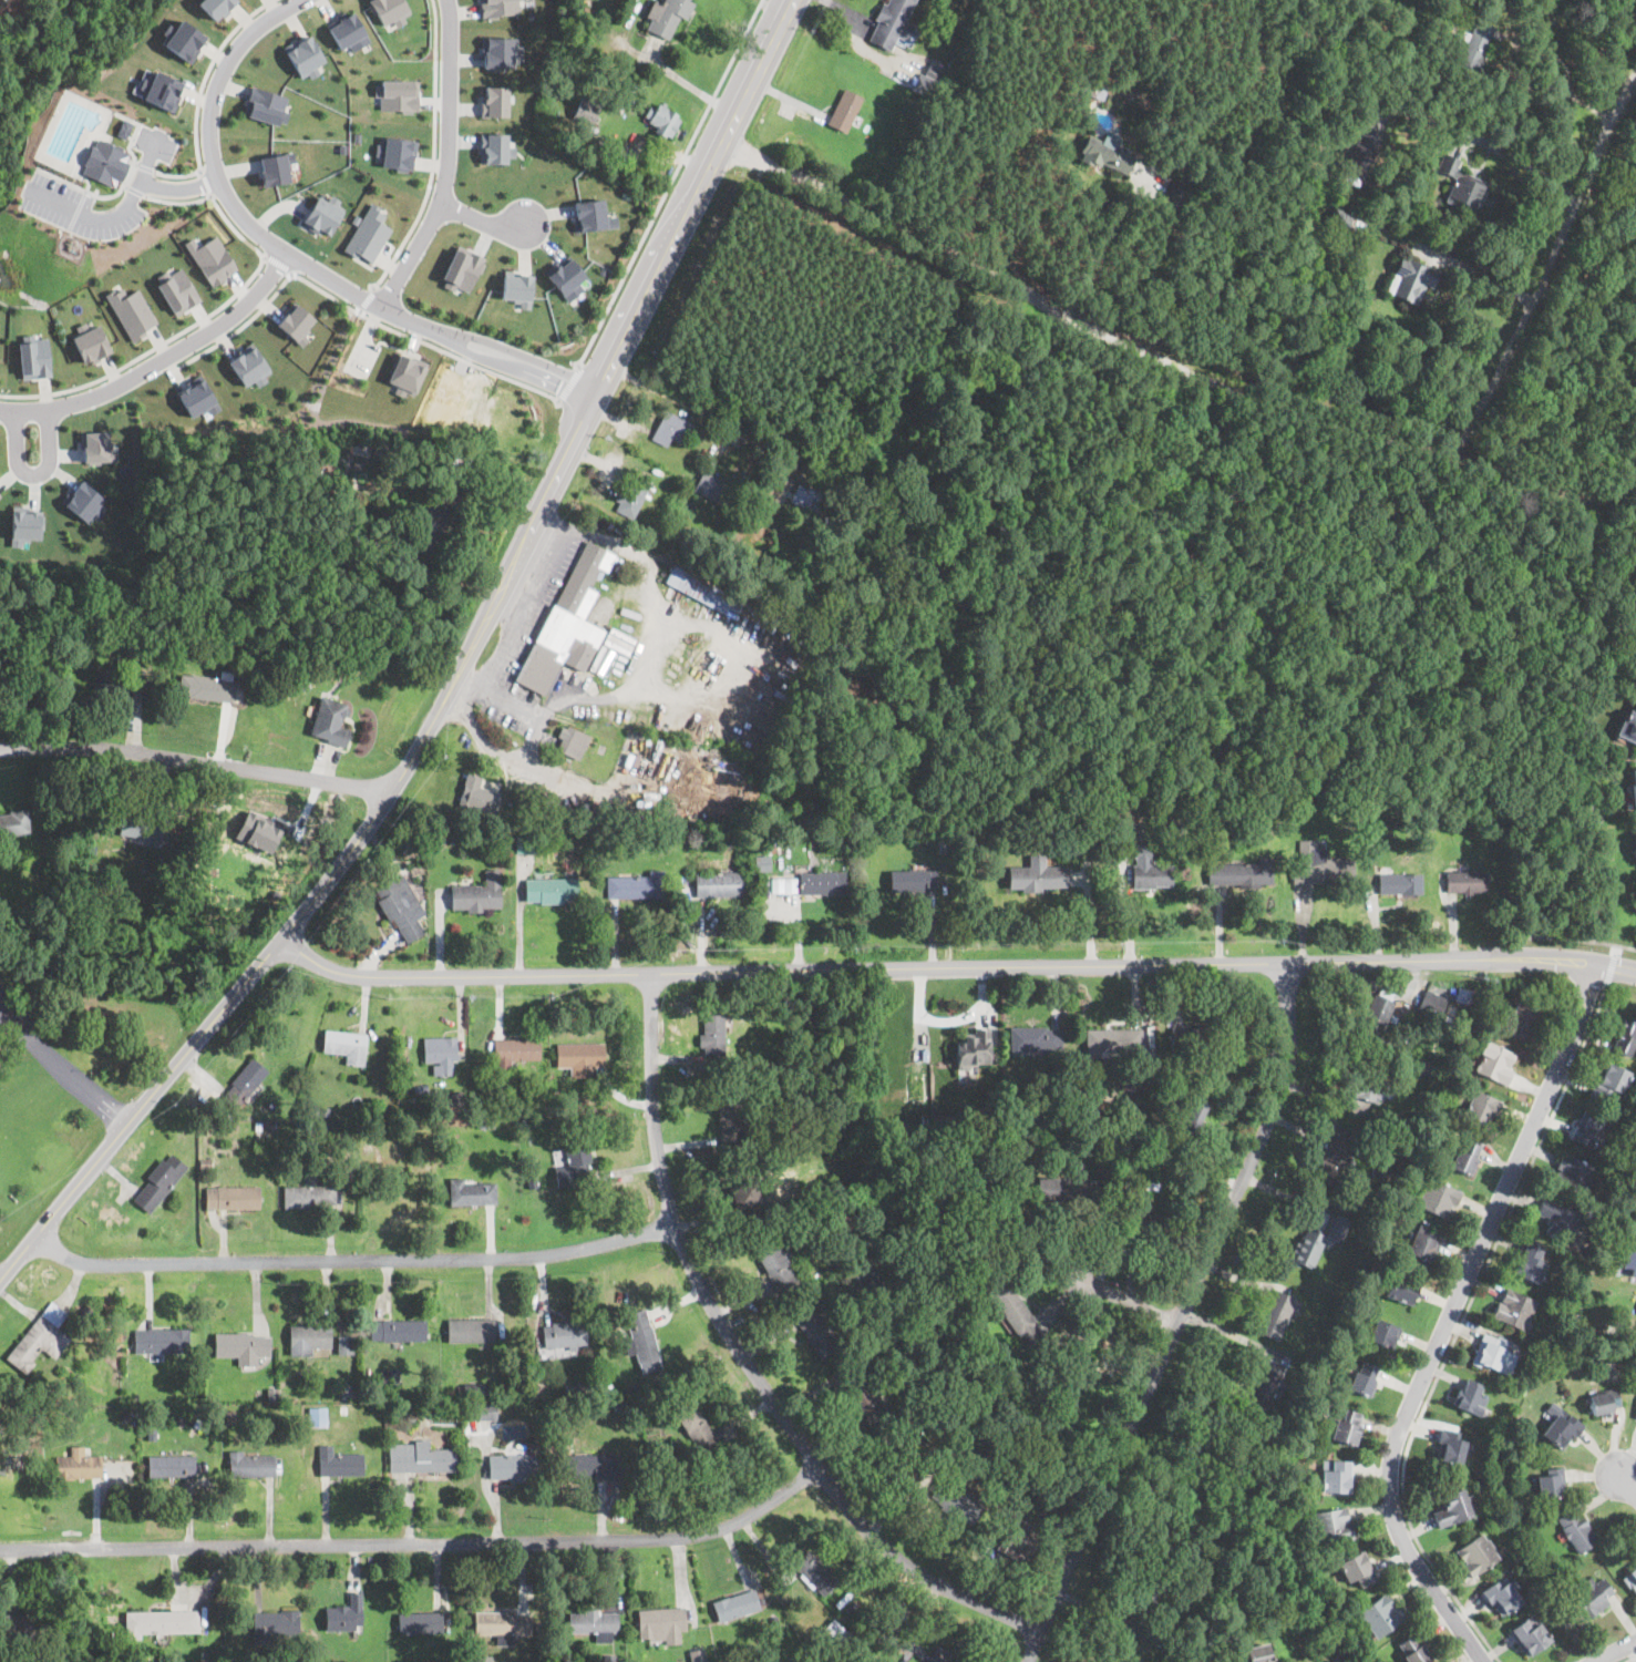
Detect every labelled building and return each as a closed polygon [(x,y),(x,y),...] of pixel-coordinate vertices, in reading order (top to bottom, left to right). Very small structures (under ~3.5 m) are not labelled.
[(215,21),(237,0),(197,0),(196,1),(215,21)] [(403,0),(370,0),(385,30),(412,16),(403,0)] [(517,0),(479,0),(481,16),(518,12),(517,0)] [(692,0),(663,0),(662,2),(655,0),(642,29),(669,40),(679,17),(685,19),(692,0)] [(908,47),(916,24),(907,21),(915,0),(885,0),(872,33),(908,47)] [(369,41),(352,9),(325,22),(339,49),(349,43),(352,50),(369,41)] [(167,22),(161,32),(165,35),(161,42),(188,62),(206,35),(181,18),(174,28),(167,22)] [(1474,73),(1496,30),(1475,20),(1454,63),(1474,73)] [(282,45),(300,80),(327,66),(308,32),(282,45)] [(513,37),(482,35),(482,66),(513,66),(513,57),(521,57),(522,45),(513,45),(513,37)] [(133,93),(171,110),(183,82),(146,65),(133,93)] [(1108,82),(1085,78),(1081,94),(1104,100),(1108,82)] [(379,109),(418,110),(419,80),(381,79),(381,83),(374,83),(373,94),(380,95),(379,109)] [(284,124),(290,96),(250,85),(243,113),(284,124)] [(507,115),(507,85),(481,85),(481,115),(507,115)] [(863,96),(843,86),(826,122),(846,132),(863,96)] [(589,129),(599,104),(579,96),(569,121),(589,129)] [(669,137),(681,117),(654,101),(641,120),(669,137)] [(116,134),(126,138),(133,122),(122,117),(116,134)] [(479,162),(506,163),(507,156),(514,156),(515,145),(507,145),(507,132),(480,132),(479,162)] [(81,173),(116,187),(132,148),(96,134),(81,173)] [(1126,179),(1138,160),(1089,134),(1079,153),(1126,179)] [(381,167),(411,170),(412,155),(415,156),(416,138),(382,135),(382,143),(375,143),(374,154),(382,154),(381,167)] [(264,185),(289,181),(285,152),(258,156),(264,185)] [(1488,182),(1457,171),(1460,161),(1442,154),(1437,173),(1451,177),(1442,202),(1476,214),(1488,182)] [(1171,177),(1139,162),(1125,190),(1158,205),(1171,177)] [(320,189),(302,223),(328,236),(346,204),(320,189)] [(575,230),(617,225),(617,215),(606,216),(604,197),(572,201),(575,230)] [(371,264),(391,227),(381,222),(387,211),(369,201),(343,248),(371,264)] [(210,286),(237,269),(215,234),(200,243),(196,234),(183,242),(210,286)] [(439,284),(454,290),(456,286),(469,291),(484,256),(457,244),(439,284)] [(586,276),(566,252),(543,270),(567,301),(583,288),(578,281),(586,276)] [(1387,289),(1413,302),(1421,287),(1432,293),(1442,274),(1403,255),(1387,289)] [(199,299),(176,263),(152,278),(176,315),(199,299)] [(534,274),(504,269),(500,297),(519,299),(518,306),(528,308),(534,274)] [(130,339),(157,324),(137,286),(123,294),(117,285),(104,293),(130,339)] [(275,324),(302,346),(312,332),(306,328),(315,317),(292,300),(275,324)] [(70,334),(82,363),(111,351),(99,324),(88,328),(85,321),(75,326),(78,331),(70,334)] [(18,340),(21,378),(51,375),(47,338),(18,340)] [(272,373),(253,341),(226,358),(244,386),(254,379),(256,383),(272,373)] [(395,384),(393,390),(413,398),(426,362),(398,351),(385,380),(395,384)] [(175,388),(189,416),(216,401),(202,375),(175,388)] [(682,443),(692,422),(663,409),(650,438),(668,445),(671,438),(682,443)] [(117,443),(109,443),(109,430),(81,431),(82,461),(117,460),(117,443)] [(373,456),(372,437),(347,439),(349,458),(373,456)] [(718,501),(727,480),(702,469),(692,490),(718,501)] [(616,504),(635,513),(651,481),(632,472),(616,504)] [(97,520),(104,511),(97,506),(104,496),(78,478),(60,502),(88,522),(92,516),(97,520)] [(789,502),(821,517),(831,497),(798,482),(789,502)] [(41,538),(42,512),(28,511),(28,505),(11,504),(10,545),(28,546),(28,538),(41,538)] [(583,620),(604,571),(607,573),(615,553),(580,538),(518,684),(546,696),(562,661),(585,671),(603,628),(583,620)] [(663,585),(724,613),(733,594),(672,566),(663,585)] [(234,701),(237,671),(218,670),(217,676),(179,673),(177,696),(234,701)] [(348,702),(320,695),(308,736),(344,747),(350,728),(341,725),(348,702)] [(1633,699),(1616,735),(1635,745),(1635,701),(1633,699)] [(588,733),(563,727),(555,752),(582,759),(588,733)] [(465,772),(457,806),(495,815),(501,792),(481,787),(483,777),(465,772)] [(247,809),(235,835),(268,853),(284,827),(247,809)] [(29,834),(29,810),(0,810),(0,834),(29,834)] [(160,840),(163,821),(119,814),(116,832),(160,840)] [(1326,858),(1326,848),(1317,848),(1317,840),(1295,840),(1295,882),(1352,881),(1352,858),(1326,858)] [(515,852),(529,851),(529,842),(515,842),(515,852)] [(1172,886),(1171,865),(1152,865),(1152,845),(1133,845),(1134,888),(1172,886)] [(1028,865),(1007,866),(1008,890),(1069,889),(1069,865),(1045,865),(1045,853),(1027,854),(1028,865)] [(754,855),(755,870),(770,870),(769,854),(754,855)] [(1207,885),(1272,885),(1272,860),(1207,860),(1207,885)] [(937,891),(937,869),(889,869),(889,891),(937,891)] [(500,870),(485,870),(485,884),(451,885),(451,911),(501,910),(500,870)] [(1484,891),(1484,870),(1445,870),(1445,891),(1484,891)] [(836,892),(836,871),(798,871),(798,892),(836,892)] [(745,872),(694,872),(694,897),(745,897),(745,872)] [(1421,892),(1421,872),(1378,872),(1378,892),(1421,892)] [(424,914),(403,873),(373,889),(402,944),(425,933),(418,917),(424,914)] [(770,891),(796,892),(796,877),(771,876),(770,891)] [(525,879),(525,903),(577,902),(577,879),(525,879)] [(663,897),(663,879),(609,879),(609,897),(663,897)] [(1418,1007),(1438,1016),(1445,999),(1427,991),(1418,1007)] [(1396,999),(1376,992),(1359,1030),(1379,1038),(1396,999)] [(1503,1030),(1529,1040),(1540,1013),(1514,1002),(1503,1030)] [(724,1014),(701,1014),(700,1055),(723,1055),(724,1014)] [(1620,1016),(1611,1050),(1630,1056),(1635,1037),(1635,1020),(1620,1016)] [(1062,1053),(1062,1026),(1010,1026),(1010,1053),(1062,1053)] [(1171,1026),(1171,1058),(1198,1058),(1198,1026),(1171,1026)] [(955,1066),(990,1066),(990,1027),(971,1027),(971,1036),(955,1036),(955,1066)] [(1085,1027),(1085,1056),(1141,1056),(1141,1027),(1085,1027)] [(364,1064),(367,1033),(323,1029),(322,1050),(344,1051),(344,1063),(364,1064)] [(456,1036),(423,1036),(423,1064),(445,1064),(445,1063),(456,1063),(456,1036)] [(539,1038),(493,1038),(493,1060),(539,1060),(539,1038)] [(1517,1055),(1485,1040),(1472,1071),(1504,1085),(1517,1055)] [(569,1077),(595,1077),(595,1068),(605,1068),(605,1044),(556,1044),(556,1068),(569,1068),(569,1077)] [(223,1090),(238,1105),(268,1071),(253,1057),(223,1090)] [(1592,1089),(1618,1099),(1629,1071),(1603,1060),(1592,1089)] [(1388,1079),(1362,1068),(1351,1094),(1378,1105),(1388,1079)] [(1488,1130),(1499,1100),(1473,1090),(1462,1120),(1488,1130)] [(1196,1132),(1207,1101),(1187,1095),(1176,1125),(1196,1132)] [(714,1099),(721,1145),(744,1141),(738,1096),(714,1099)] [(1607,1119),(1582,1108),(1570,1137),(1595,1148),(1607,1119)] [(1354,1133),(1330,1126),(1314,1176),(1338,1183),(1354,1133)] [(1481,1148),(1461,1138),(1448,1167),(1469,1176),(1481,1148)] [(594,1183),(588,1145),(563,1148),(564,1163),(554,1165),(557,1188),(594,1183)] [(186,1166),(168,1152),(131,1202),(148,1215),(186,1166)] [(1552,1174),(1584,1190),(1594,1168),(1563,1152),(1552,1174)] [(1082,1166),(1070,1166),(1070,1176),(1035,1176),(1035,1200),(1097,1200),(1097,1178),(1082,1178),(1082,1166)] [(753,1174),(727,1181),(733,1211),(761,1203),(753,1174)] [(1417,1207),(1449,1220),(1461,1191),(1429,1178),(1417,1207)] [(450,1203),(496,1203),(496,1179),(450,1179),(450,1203)] [(284,1207),(335,1207),(335,1186),(284,1186),(284,1207)] [(259,1208),(259,1187),(205,1187),(205,1208),(259,1208)] [(1542,1198),(1576,1213),(1564,1240),(1543,1231),(1547,1220),(1534,1213),(1542,1198)] [(1289,1260),(1316,1272),(1341,1218),(1333,1213),(1323,1234),(1305,1227),(1289,1260)] [(1430,1263),(1441,1237),(1414,1225),(1403,1252),(1430,1263)] [(799,1281),(778,1237),(754,1248),(775,1292),(799,1281)] [(1617,1241),(1612,1272),(1635,1276),(1635,1244),(1617,1241)] [(1546,1252),(1524,1242),(1511,1271),(1534,1281),(1546,1252)] [(1419,1284),(1391,1274),(1383,1294),(1411,1304),(1419,1284)] [(1008,1282),(989,1294),(1026,1346),(1045,1333),(1008,1282)] [(1539,1302),(1505,1286),(1492,1315),(1524,1331),(1539,1302)] [(1256,1330),(1278,1340),(1297,1299),(1276,1289),(1256,1330)] [(821,1360),(841,1347),(809,1299),(789,1311),(821,1360)] [(4,1357),(24,1373),(43,1350),(53,1358),(70,1338),(56,1327),(68,1314),(51,1301),(4,1357)] [(646,1307),(625,1312),(642,1373),(661,1367),(646,1307)] [(1367,1338),(1389,1347),(1398,1326),(1376,1317),(1367,1338)] [(447,1342),(494,1342),(494,1319),(447,1319),(447,1342)] [(425,1320),(371,1320),(371,1340),(425,1340),(425,1320)] [(542,1323),(542,1347),(587,1346),(586,1322),(542,1323)] [(313,1355),(313,1347),(331,1347),(331,1325),(289,1325),(289,1355),(313,1355)] [(188,1353),(188,1330),(137,1330),(137,1353),(188,1353)] [(214,1333),(214,1356),(237,1356),(237,1366),(257,1366),(257,1355),(270,1355),(270,1333),(214,1333)] [(1508,1343),(1483,1333),(1472,1360),(1498,1369),(1508,1343)] [(337,1352),(352,1353),(353,1334),(337,1334),(337,1352)] [(1264,1415),(1285,1365),(1266,1357),(1244,1407),(1264,1415)] [(1346,1387),(1366,1396),(1378,1367),(1361,1360),(1357,1373),(1352,1371),(1346,1387)] [(866,1378),(845,1392),(868,1427),(889,1413),(866,1378)] [(1453,1406),(1476,1416),(1488,1389),(1464,1379),(1453,1406)] [(1619,1410),(1616,1388),(1588,1392),(1592,1415),(1619,1410)] [(496,1418),(496,1401),(477,1401),(476,1418),(496,1418)] [(716,1443),(696,1402),(675,1412),(696,1453),(716,1443)] [(1583,1425),(1562,1407),(1540,1433),(1560,1450),(1583,1425)] [(1362,1416),(1339,1408),(1329,1438),(1352,1446),(1362,1416)] [(1432,1460),(1460,1468),(1469,1437),(1442,1428),(1432,1460)] [(456,1470),(456,1448),(429,1448),(429,1442),(390,1442),(390,1470),(456,1470)] [(101,1477),(101,1455),(85,1455),(85,1446),(70,1446),(70,1455),(56,1455),(56,1477),(101,1477)] [(362,1474),(362,1451),(318,1451),(318,1474),(362,1474)] [(488,1478),(537,1478),(537,1453),(488,1453),(488,1478)] [(564,1454),(564,1476),(621,1476),(621,1454),(564,1454)] [(147,1455),(147,1475),(195,1475),(195,1455),(147,1455)] [(275,1455),(229,1455),(229,1475),(275,1475),(275,1455)] [(1320,1491),(1348,1491),(1348,1458),(1320,1458),(1320,1491)] [(1537,1497),(1563,1497),(1563,1468),(1537,1468),(1537,1497)] [(954,1479),(938,1502),(970,1525),(986,1502),(954,1479)] [(1472,1516),(1463,1488),(1441,1496),(1445,1508),(1432,1512),(1438,1528),(1472,1516)] [(1348,1506),(1314,1511),(1318,1543),(1352,1538),(1348,1506)] [(1554,1520),(1578,1553),(1598,1539),(1575,1506),(1554,1520)] [(1472,1578),(1500,1557),(1481,1532),(1453,1553),(1472,1578)] [(809,1548),(792,1564),(823,1596),(840,1579),(809,1548)] [(1375,1579),(1364,1550),(1338,1560),(1350,1589),(1375,1579)] [(1622,1577),(1635,1596),(1635,1566),(1622,1577)] [(1615,1594),(1599,1574),(1571,1597),(1587,1617),(1615,1594)] [(1522,1599),(1505,1577),(1483,1594),(1501,1615),(1522,1599)] [(761,1609),(754,1588),(712,1600),(718,1621),(761,1609)] [(361,1630),(361,1591),(350,1591),(350,1603),(325,1603),(325,1630),(361,1630)] [(1377,1638),(1405,1617),(1386,1591),(1358,1611),(1377,1638)] [(686,1631),(686,1608),(638,1608),(638,1642),(680,1642),(680,1631),(686,1631)] [(1,1612),(2,1637),(68,1635),(68,1609),(1,1612)] [(198,1610),(132,1610),(132,1632),(198,1632),(198,1610)] [(253,1610),(253,1641),(298,1641),(298,1610),(253,1610)] [(399,1631),(438,1631),(438,1611),(399,1611),(399,1631)] [(617,1634),(618,1611),(567,1611),(567,1634),(617,1634)] [(474,1612),(474,1635),(532,1635),(532,1612),(474,1612)] [(1550,1639),(1532,1612),(1508,1629),(1526,1655),(1550,1639)] [(847,1637),(835,1620),(821,1631),(833,1648),(847,1637)] [(1432,1659),(1411,1633),(1395,1648),(1406,1661),(1428,1661),(1432,1659)] [(1239,1661),(1272,1661),(1266,1642),(1235,1650),(1239,1661)] [(688,1661),(707,1661),(703,1646),(686,1650),(688,1661)] [(932,1653),(926,1661),(946,1661),(932,1653)]
